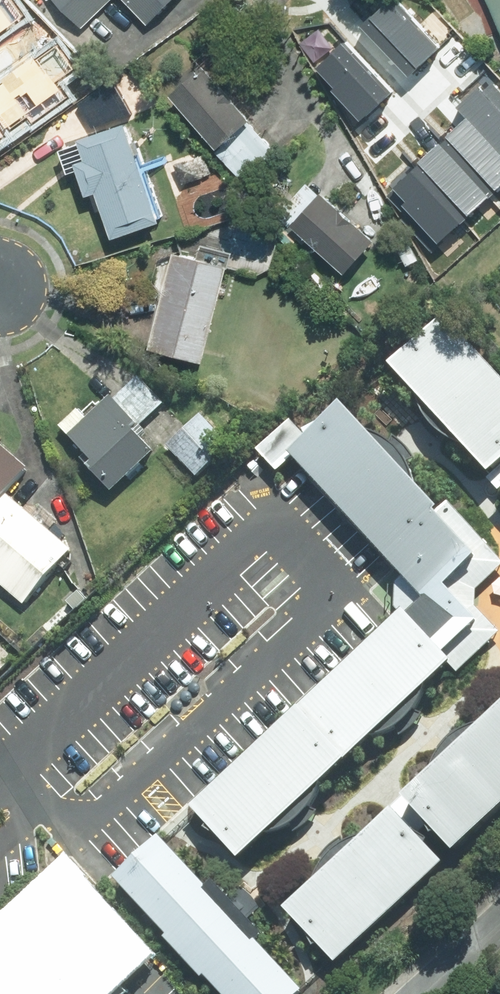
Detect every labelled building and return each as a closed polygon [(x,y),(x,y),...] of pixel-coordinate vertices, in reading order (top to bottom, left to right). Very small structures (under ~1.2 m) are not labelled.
[(26,20),(9,0),(0,0),(0,41),(26,20)] [(80,26),(106,0),(54,0),(80,26)] [(146,25),(172,0),(121,0),(146,25)] [(499,36),(499,0),(484,0),(499,36)] [(430,6),(392,32),(432,90),(470,64),(430,6)] [(0,72),(0,98),(19,122),(36,108),(42,116),(84,82),(46,35),(0,72)] [(366,45),(332,69),(376,130),(410,106),(366,45)] [(166,96),(241,183),(275,154),(200,67),(166,96)] [(499,148),(499,97),(499,95),(474,117),(499,148)] [(445,140),(499,205),(499,148),(474,117),(445,140)] [(109,238),(154,222),(120,126),(76,142),(82,162),(73,165),(83,196),(93,192),(109,238)] [(418,162),(473,229),(499,205),(445,140),(418,162)] [(418,162),(392,182),(448,251),(473,229),(418,162)] [(275,216),(340,274),(369,241),(304,184),(275,216)] [(146,351),(199,364),(228,252),(198,244),(193,261),(171,255),(157,260),(151,280),(161,296),(146,351)] [(383,372),(499,500),(499,385),(441,320),(383,372)] [(135,377),(109,401),(132,427),(159,403),(135,377)] [(132,427),(109,401),(85,423),(75,413),(57,430),(83,458),(78,463),(108,495),(149,458),(127,434),(133,428),(132,427)] [(421,602),(191,814),(236,862),(446,669),(439,661),(475,628),(442,593),(477,561),(338,411),(287,457),(311,484),(380,557),(385,563),(421,602)] [(200,415),(165,448),(194,478),(229,445),(200,415)] [(24,471),(0,450),(0,498),(2,495),(24,471)] [(0,498),(0,586),(22,605),(69,552),(48,534),(57,524),(38,508),(29,519),(2,495),(0,498)] [(190,691),(190,692),(191,693),(193,693),(194,693),(195,693),(196,692),(197,691),(197,689),(197,688),(197,687),(196,686),(195,685),(193,685),(192,685),(191,686),(190,687),(189,688),(189,690),(190,691)] [(181,699),(182,700),(183,701),(184,701),(186,701),(187,701),(188,700),(189,699),(189,697),(189,696),(188,695),(188,694),(186,693),(185,693),(184,693),(182,694),(181,695),(181,696),(181,698),(181,699)] [(173,708),(174,709),(175,710),(176,710),(178,710),(179,710),(180,709),(181,708),(181,706),(181,705),(180,704),(179,703),(178,702),(177,702),(176,702),(174,703),(173,704),(173,705),(173,707),(173,708)] [(281,916),(330,968),(499,811),(499,713),(281,916)] [(156,842),(110,885),(213,993),(298,993),(299,993),(156,842)] [(64,866),(0,925),(0,993),(105,993),(147,955),(64,866)]
